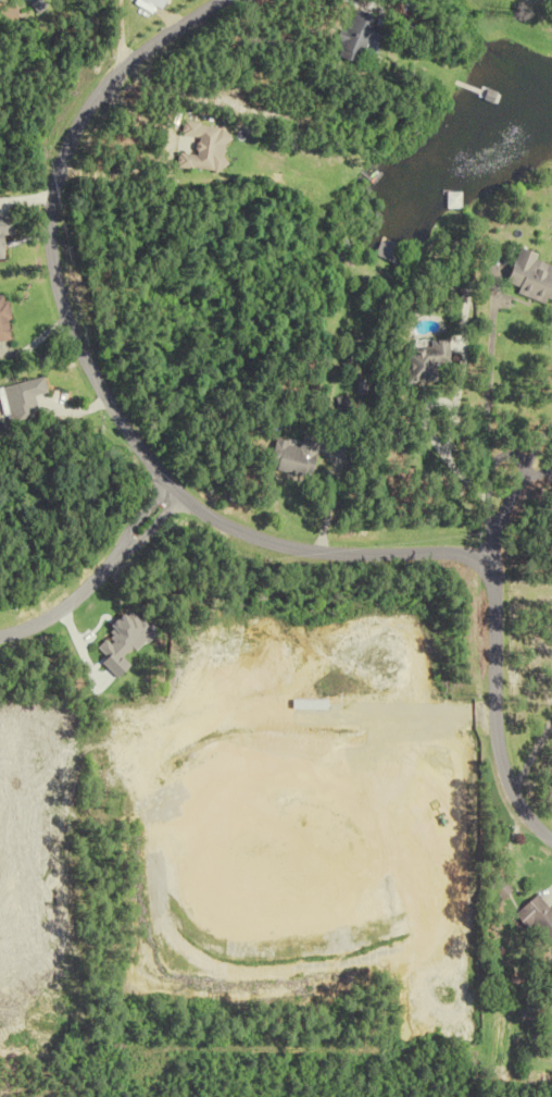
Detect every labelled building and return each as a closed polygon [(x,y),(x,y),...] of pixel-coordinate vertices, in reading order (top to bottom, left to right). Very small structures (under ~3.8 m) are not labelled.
[(363,63),(370,41),(384,45),(391,23),(354,12),(340,56),(363,63)] [(186,122),(184,135),(202,138),(199,155),(182,153),(180,165),(227,172),(234,130),(186,122)] [(9,259),(8,236),(19,235),(18,216),(0,216),(0,260),(9,259)] [(551,304),(551,265),(540,262),(543,252),(525,247),(513,284),(525,288),(523,295),(551,304)] [(7,295),(0,297),(0,338),(14,335),(7,295)] [(455,364),(454,339),(435,340),(435,346),(409,348),(411,383),(442,382),(441,365),(455,364)] [(52,393),(48,377),(0,389),(0,390),(7,417),(10,416),(13,426),(43,419),(37,397),(52,393)] [(327,437),(309,434),(307,446),(283,441),(277,470),(318,479),(327,437)] [(541,895),(520,915),(533,929),(540,923),(551,935),(551,906),(541,895)]
